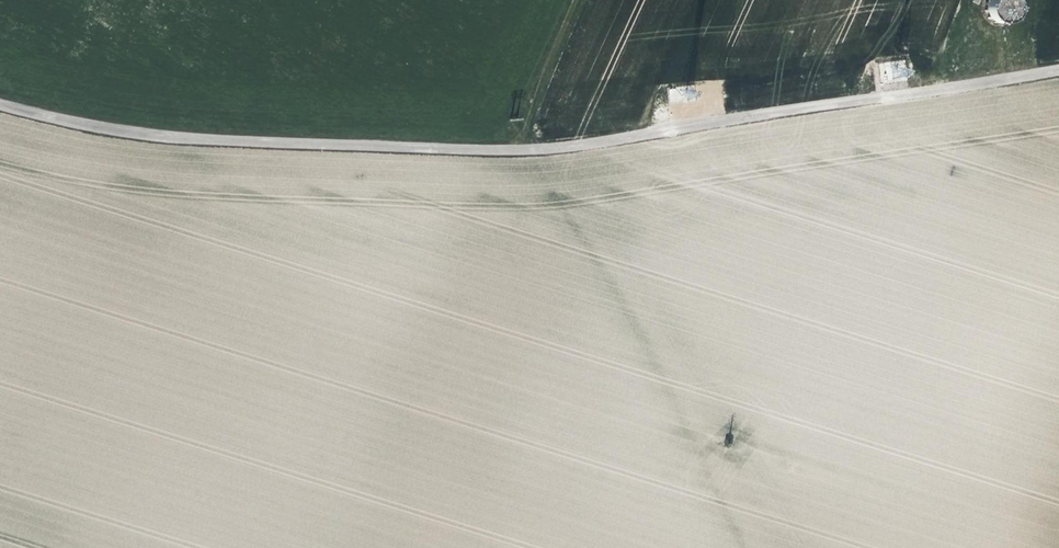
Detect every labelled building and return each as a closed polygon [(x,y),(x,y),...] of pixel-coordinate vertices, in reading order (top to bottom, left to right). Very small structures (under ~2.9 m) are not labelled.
[(1016,9),(1015,4),(1013,0),(989,0),(987,3),(985,8),(986,13),(988,18),(991,21),(995,24),(1000,25),(1005,24),(1009,22),(1013,19),(1016,14),(1016,9)] [(901,61),(879,65),(882,82),(904,78),(901,61)]
